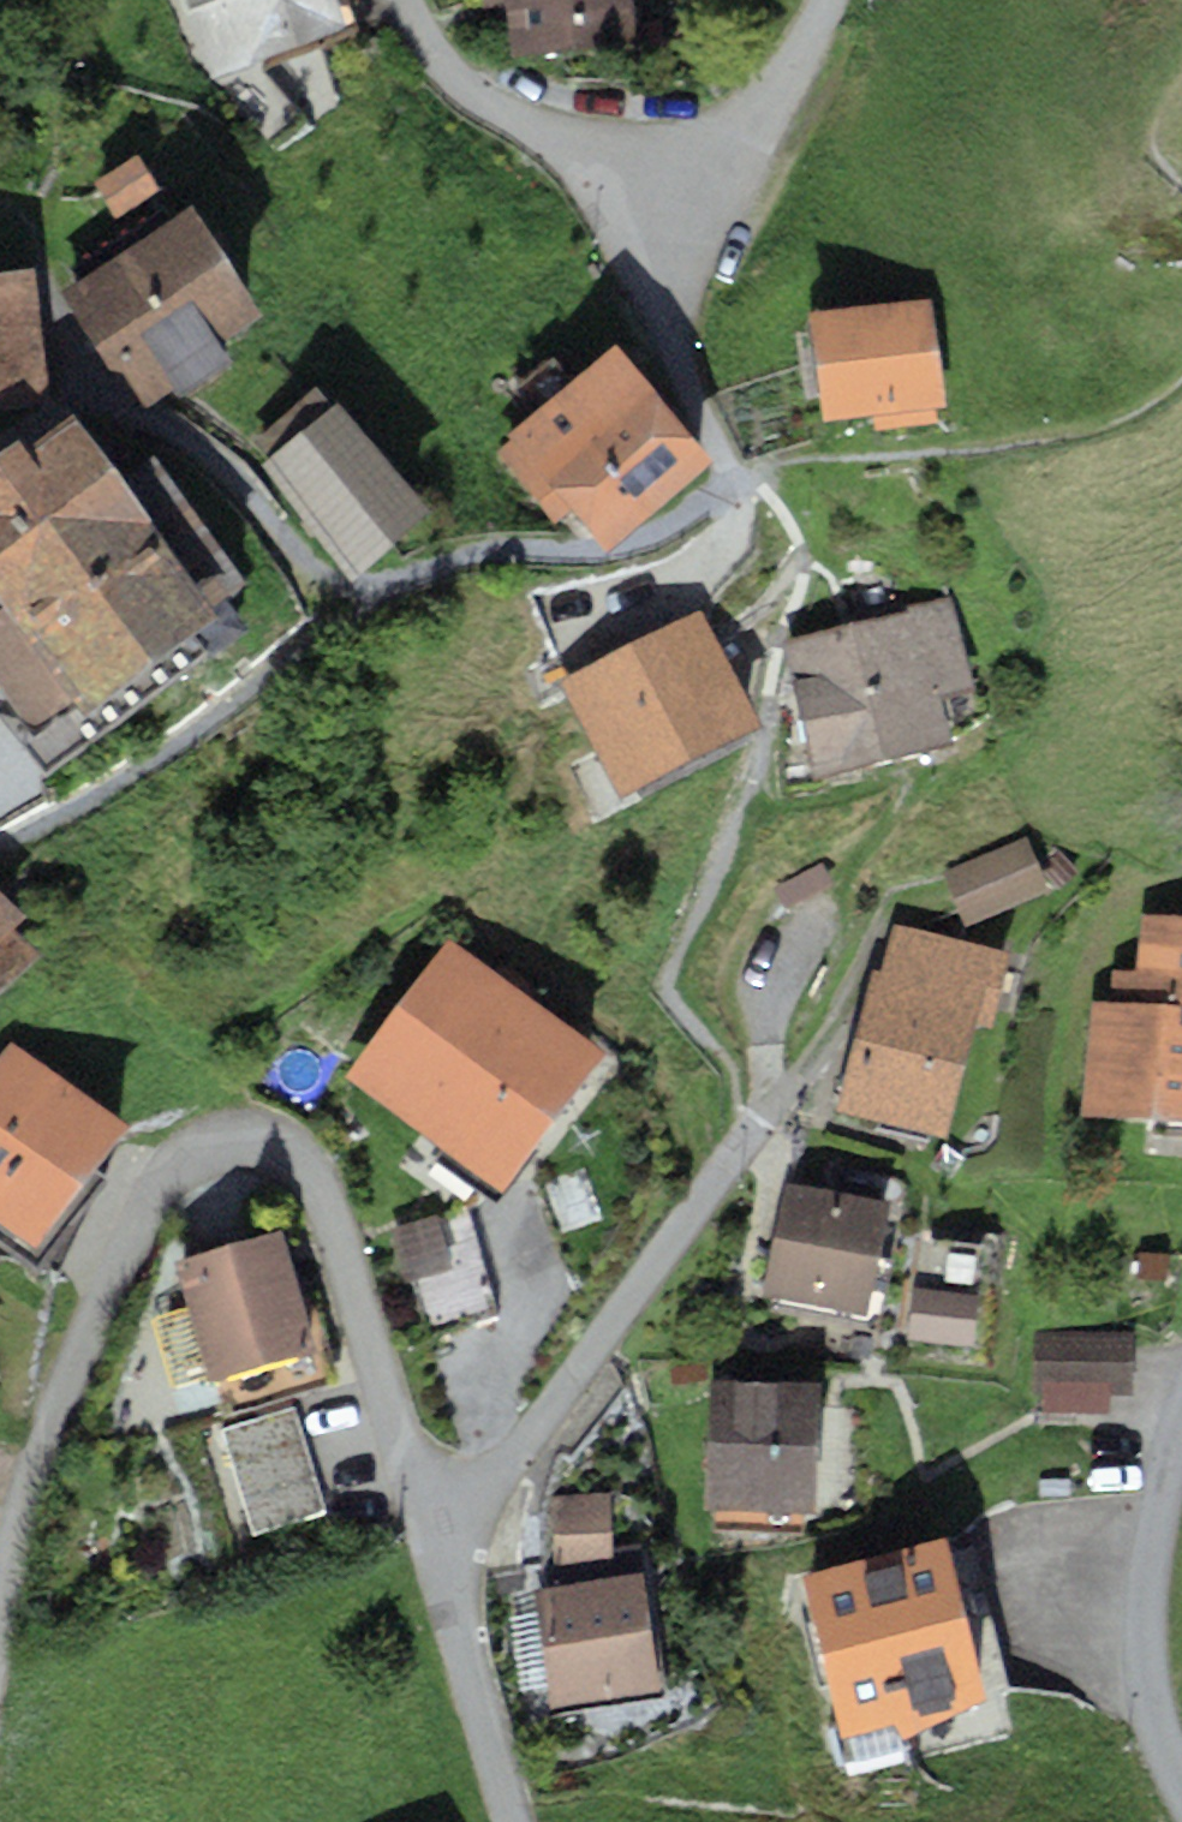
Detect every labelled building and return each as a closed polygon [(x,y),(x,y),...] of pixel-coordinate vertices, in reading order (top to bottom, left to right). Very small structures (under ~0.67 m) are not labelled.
[(213,74),(349,25),(339,0),(186,0),(213,74)] [(515,51),(636,40),(632,0),(510,0),(515,51)] [(187,203),(56,290),(137,412),(174,388),(178,393),(230,359),(220,343),(262,315),(187,203)] [(50,402),(33,268),(0,272),(0,409),(50,402)] [(929,297),(807,312),(821,420),(876,413),(878,429),(935,422),(933,409),(943,407),(929,297)] [(616,343),(508,433),(511,437),(496,450),(554,520),(571,506),(605,547),(712,457),(616,343)] [(267,457),(259,463),(354,576),(431,512),(337,400),(332,405),(316,386),(252,439),(267,457)] [(33,730),(73,699),(81,709),(249,580),(152,455),(124,477),(73,410),(27,446),(19,435),(0,450),(0,688),(33,730)] [(788,643),(817,768),(941,739),(930,690),(966,682),(948,606),(788,643)] [(697,618),(572,682),(624,782),(749,718),(697,618)] [(1022,839),(941,875),(962,922),(1043,886),(1022,839)] [(40,953),(14,927),(27,914),(0,887),(0,992),(40,953)] [(1091,1001),(1084,1115),(1181,1121),(1181,916),(1142,914),(1138,970),(1110,968),(1108,1002),(1091,1001)] [(998,948),(891,919),(840,1101),(946,1131),(998,948)] [(449,941),(342,1069),(486,1189),(593,1062),(449,941)] [(0,1048),(0,1216),(36,1242),(125,1122),(9,1037),(0,1048)] [(890,1199),(787,1180),(765,1294),(868,1314),(890,1199)] [(467,1217),(395,1237),(423,1338),(495,1318),(467,1217)] [(275,1232),(174,1265),(211,1375),(312,1342),(275,1232)] [(977,1293),(911,1287),(906,1340),(972,1346),(977,1293)] [(1132,1332),(1035,1331),(1034,1390),(1043,1390),(1043,1412),(1110,1412),(1110,1394),(1132,1395),(1132,1332)] [(818,1383),(705,1380),(702,1509),(815,1511),(818,1383)] [(293,1402),(215,1427),(253,1543),(330,1518),(293,1402)] [(608,1494),(556,1495),(555,1591),(609,1581),(608,1494)] [(945,1533),(797,1572),(844,1752),(910,1735),(988,1697),(945,1533)] [(555,1591),(532,1594),(552,1712),(660,1693),(640,1576),(609,1581),(555,1591)]
